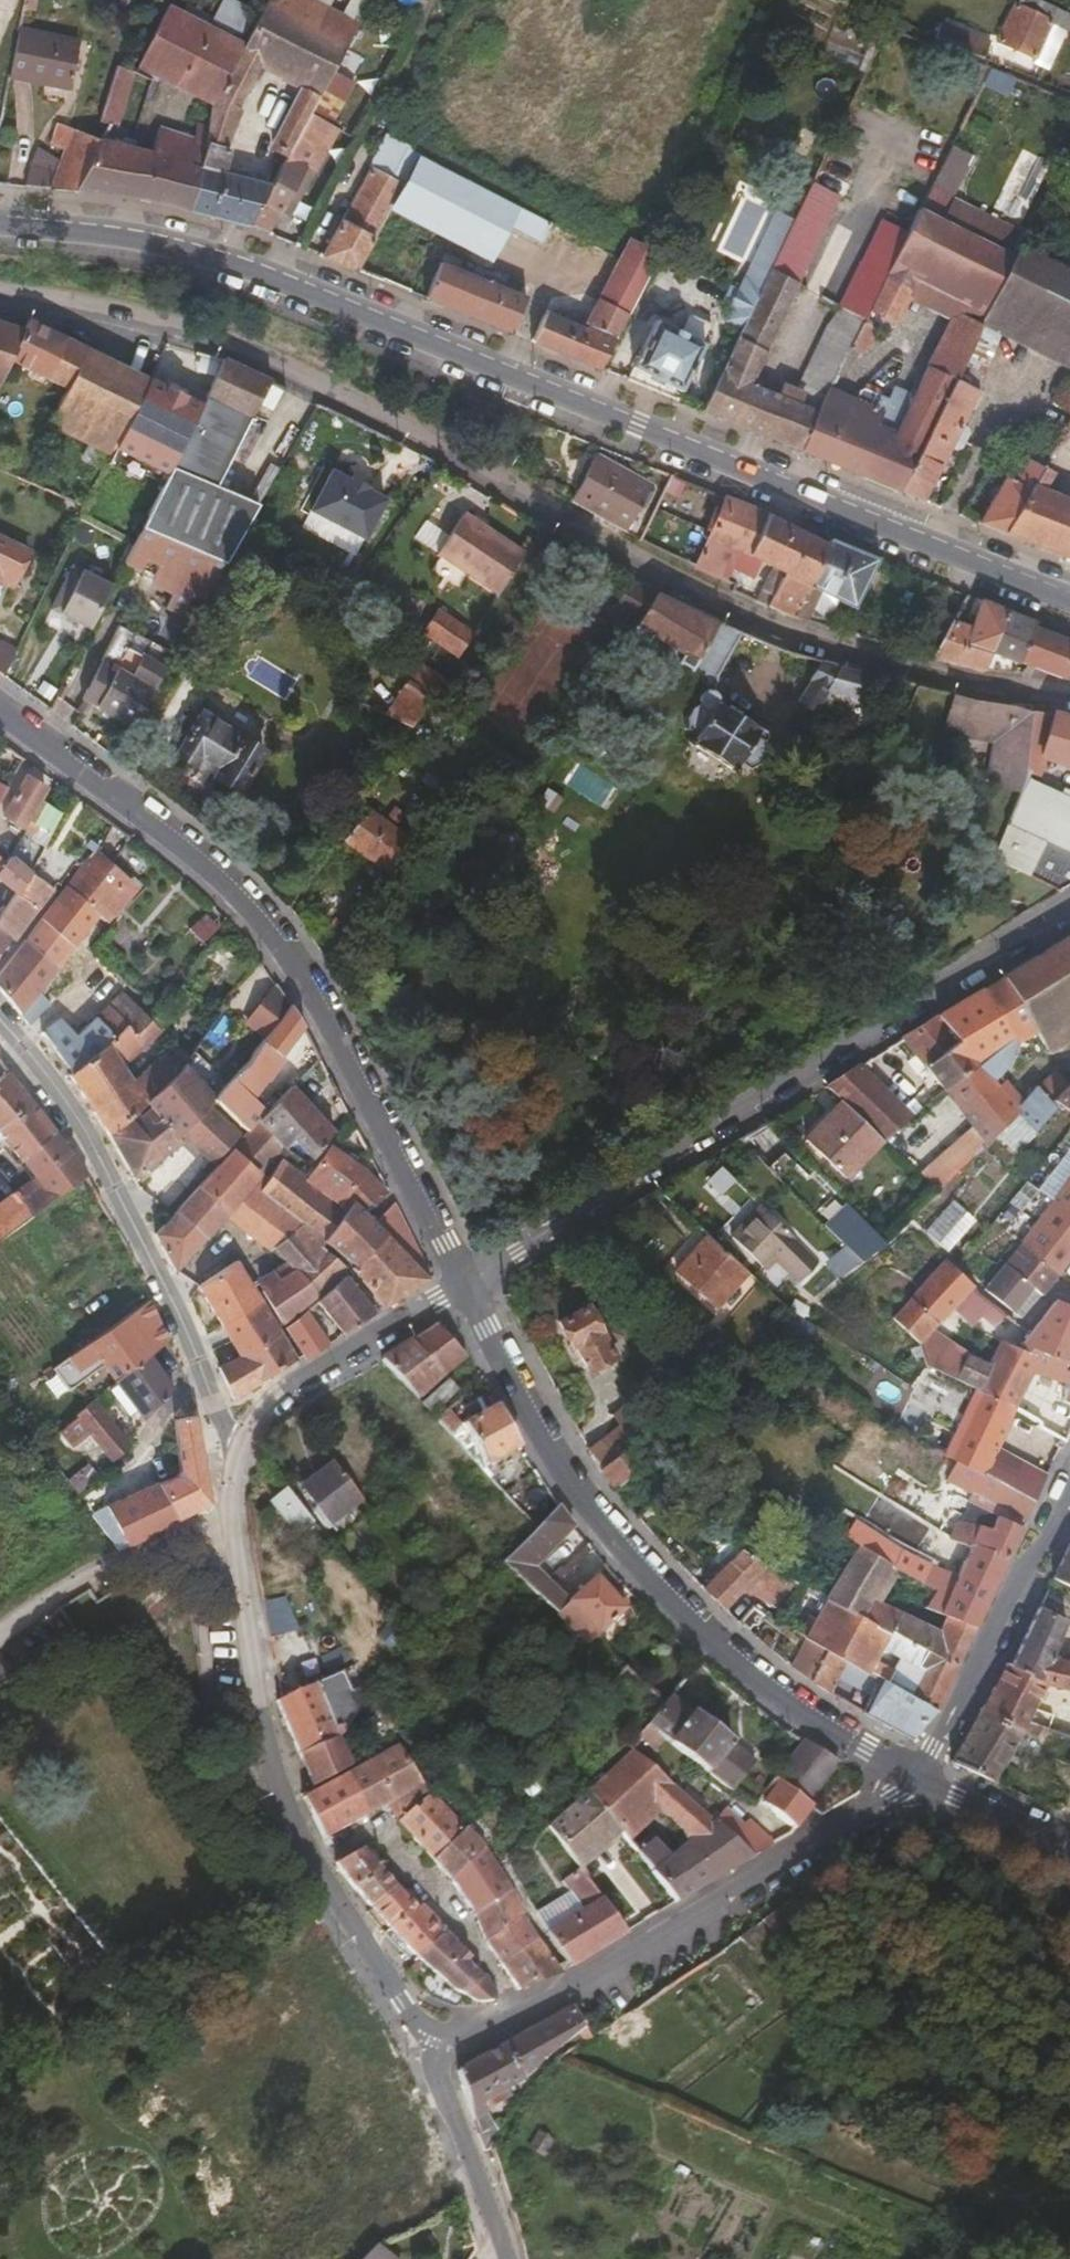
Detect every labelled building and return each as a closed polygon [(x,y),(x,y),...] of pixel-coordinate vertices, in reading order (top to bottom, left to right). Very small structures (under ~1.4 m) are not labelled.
[(186,8),(155,67),(199,93),(229,31),(262,50),(278,16),(245,0),(240,0),(225,29),(186,8)] [(278,16),(262,50),(311,76),(257,181),(211,157),(206,168),(213,170),(198,206),(260,220),(307,132),(319,110),(339,72),(367,19),(330,0),(286,0),(278,16)] [(1040,66),(1056,29),(1069,34),(1069,20),(1026,2),(1021,13),(1017,11),(1000,51),(1040,66)] [(86,42),(29,27),(19,69),(75,85),(86,42)] [(944,30),(937,44),(986,66),(993,52),(944,30)] [(1015,81),(1021,69),(998,61),(994,70),(994,72),(1015,81)] [(120,124),(137,70),(118,65),(101,118),(120,124)] [(361,84),(339,72),(319,110),(338,120),(341,121),(361,84)] [(987,84),(964,132),(986,143),(1009,95),(987,84)] [(338,120),(319,110),(307,132),(326,141),(338,120)] [(129,191),(144,148),(87,117),(75,140),(88,147),(75,173),(50,160),(38,181),(129,191)] [(160,157),(144,148),(129,191),(188,204),(206,168),(201,164),(212,142),(218,143),(226,126),(213,120),(205,136),(174,127),(160,157)] [(299,192),(308,198),(336,146),(326,141),(307,132),(260,220),(280,228),(291,206),(299,192)] [(432,149),(401,132),(385,160),(417,176),(432,149)] [(206,168),(211,157),(218,143),(212,142),(201,164),(206,168)] [(409,206),(446,222),(474,169),(432,149),(417,176),(398,211),(404,215),(409,206)] [(380,247),(398,211),(417,176),(385,160),(337,250),(370,265),(380,247)] [(206,168),(188,204),(198,206),(213,170),(206,168)] [(507,251),(523,219),(534,199),(474,169),(446,222),(507,251)] [(840,196),(813,183),(785,240),(769,273),(799,285),(799,284),(798,283),(840,196)] [(1019,246),(1025,234),(954,198),(948,209),(925,197),(919,210),(1014,256),(1019,246)] [(557,235),(566,216),(534,199),(523,219),(557,235)] [(924,268),(990,303),(1014,256),(919,210),(908,233),(869,310),(894,324),(905,303),(924,268)] [(869,310),(908,233),(881,220),(839,303),(866,315),(869,310)] [(745,323),(769,273),(785,240),(768,232),(748,277),(746,276),(736,297),(734,296),(732,301),(739,305),(734,317),(745,323)] [(612,366),(670,252),(643,239),(636,250),(598,329),(558,313),(545,338),(612,366)] [(1019,246),(1014,256),(990,303),(979,324),(981,325),(1001,335),(1069,369),(1069,272),(1019,246)] [(370,265),(418,284),(424,273),(404,262),(405,258),(380,247),(370,265)] [(441,294),(524,329),(537,295),(454,262),(441,294)] [(990,303),(924,268),(905,303),(949,324),(928,366),(954,380),(956,381),(963,364),(981,325),(979,324),(990,303)] [(866,315),(839,303),(838,305),(840,306),(835,315),(826,326),(796,389),(783,385),(778,396),(751,386),(799,285),(769,273),(745,323),(703,411),(801,451),(828,388),(846,354),(859,329),(866,315)] [(694,392),(723,334),(676,312),(648,369),(694,392)] [(13,358),(30,325),(0,316),(0,379),(2,380),(13,358)] [(119,454),(121,451),(123,446),(157,379),(33,316),(30,325),(13,358),(74,386),(57,422),(119,454)] [(985,374),(1001,335),(981,325),(963,364),(985,374)] [(874,340),(859,329),(846,354),(863,357),(874,340)] [(192,549),(235,566),(256,530),(267,511),(221,486),(258,420),(262,424),(285,383),(236,360),(215,400),(221,403),(185,469),(181,464),(176,474),(146,531),(192,549)] [(956,381),(954,380),(900,491),(923,501),(978,392),(985,374),(963,364),(956,381)] [(900,491),(954,380),(928,366),(914,394),(893,387),(883,413),(855,400),(828,388),(801,451),(900,491)] [(123,446),(155,463),(190,394),(157,379),(123,446)] [(155,463),(176,474),(181,464),(212,405),(190,394),(155,463)] [(1019,535),(1048,486),(1066,453),(1041,440),(993,524),(1019,535)] [(121,451),(152,469),(155,463),(123,446),(121,451)] [(639,530),(662,489),(608,458),(584,498),(639,530)] [(376,544),(397,503),(378,494),(378,492),(362,483),(361,485),(343,475),(322,515),(376,544)] [(1048,486),(1019,535),(1069,556),(1069,496),(1048,486)] [(737,498),(705,569),(730,581),(737,569),(787,593),(775,615),(802,625),(842,549),(737,498)] [(43,535),(0,515),(0,585),(2,582),(16,588),(43,535)] [(451,557),(512,600),(540,560),(479,517),(451,557)] [(160,575),(173,582),(192,549),(146,531),(139,544),(130,561),(160,575)] [(845,542),(842,549),(802,625),(819,630),(822,622),(828,608),(844,615),(862,623),(893,562),(845,542)] [(184,587),(213,603),(235,566),(192,549),(173,582),(184,587)] [(55,610),(72,619),(95,577),(77,568),(55,610)] [(152,590),(165,596),(173,582),(160,575),(152,590)] [(72,619),(94,631),(116,589),(95,577),(72,619)] [(165,596),(176,602),(184,587),(173,582),(165,596)] [(720,692),(756,635),(643,586),(625,611),(653,625),(640,643),(653,650),(658,644),(688,662),(684,671),(697,678),(710,693),(705,700),(706,705),(684,741),(760,786),(788,742),(724,702),(723,697),(720,692)] [(191,608),(205,616),(213,603),(184,587),(176,602),(171,610),(187,618),(191,608)] [(972,619),(947,666),(972,672),(982,649),(1001,658),(1021,615),(1004,607),(992,602),(983,622),(972,619)] [(839,627),(844,615),(828,608),(822,622),(830,627),(839,627)] [(544,615),(516,680),(558,699),(587,634),(544,615)] [(1046,626),(1021,615),(1001,658),(1006,659),(1027,666),(1045,630),(1046,626)] [(430,643),(464,668),(483,640),(448,616),(430,643)] [(1039,672),(1065,681),(1069,681),(1069,641),(1045,630),(1027,666),(1039,672)] [(6,676),(22,644),(5,635),(0,644),(0,672),(6,676)] [(982,649),(972,672),(998,678),(1006,659),(1001,658),(982,649)] [(99,712),(135,735),(159,696),(135,683),(143,668),(129,658),(99,712)] [(828,720),(844,695),(858,671),(836,664),(808,708),(828,720)] [(396,718),(418,732),(453,684),(430,668),(396,718)] [(887,707),(894,681),(858,671),(844,695),(887,707)] [(1028,768),(1030,711),(1012,706),(977,700),(954,694),(943,735),(963,740),(991,743),(984,788),(1020,793),(1029,772),(1031,768),(1028,768)] [(1047,715),(1030,711),(1028,768),(1031,768),(1029,772),(1041,777),(1047,758),(1069,768),(1069,722),(1047,715)] [(236,800),(267,752),(211,717),(181,764),(236,800)] [(54,835),(66,815),(44,799),(47,792),(29,779),(4,818),(22,830),(30,818),(54,835)] [(1067,900),(1069,898),(1069,861),(1049,849),(1052,844),(1069,855),(1069,800),(1044,785),(1019,830),(1016,828),(1013,833),(1008,843),(1000,861),(1067,900)] [(8,794),(0,789),(0,807),(8,794)] [(340,844),(390,882),(411,852),(359,816),(340,844)] [(980,829),(1008,843),(1013,833),(986,819),(980,829)] [(102,918),(108,922),(142,887),(97,853),(66,893),(102,918)] [(936,866),(937,862),(936,859),(935,856),(932,854),(929,853),(926,853),(923,854),(920,856),(919,859),(918,862),(919,865),(920,868),(923,870),(926,872),(929,872),(932,870),(935,868),(936,866)] [(11,861),(1,855),(0,855),(0,878),(11,861)] [(960,870),(988,884),(995,869),(968,855),(960,870)] [(31,875),(11,861),(0,878),(0,888),(14,898),(31,875)] [(14,898),(39,916),(57,893),(31,875),(14,898)] [(59,970),(102,918),(66,893),(28,942),(59,970)] [(12,942),(17,946),(39,916),(14,898),(0,918),(0,933),(12,942)] [(12,942),(0,933),(0,959),(12,942)] [(27,1025),(43,1009),(35,1000),(59,970),(28,942),(0,979),(0,996),(27,1025)] [(986,1003),(1017,1049),(1023,1044),(1040,1035),(1052,1054),(1057,1063),(1069,1055),(1069,952),(986,1003)] [(130,1033),(142,1024),(143,1023),(125,1003),(113,1012),(130,1033)] [(941,1023),(937,1026),(961,1054),(982,1078),(1017,1049),(986,1003),(944,1026),(941,1023)] [(280,1062),(304,1027),(290,1004),(267,1041),(244,1068),(234,1079),(214,1101),(235,1122),(287,1069),(280,1062)] [(117,1042),(130,1033),(113,1012),(101,1021),(117,1042)] [(41,1035),(70,1081),(117,1042),(101,1021),(78,1040),(63,1020),(41,1035)] [(106,1141),(179,1071),(195,1056),(183,1042),(135,1082),(124,1065),(153,1037),(142,1024),(130,1033),(117,1042),(70,1081),(106,1141)] [(937,1026),(904,1053),(929,1083),(961,1054),(937,1026)] [(982,1078),(948,1107),(992,1159),(997,1163),(1029,1132),(1057,1104),(1047,1095),(1033,1106),(1020,1118),(995,1088),(1009,1078),(1017,1067),(1020,1059),(1020,1052),(1017,1049),(982,1078)] [(929,1083),(948,1107),(982,1078),(961,1054),(929,1083)] [(234,1079),(244,1068),(234,1061),(223,1073),(234,1079)] [(218,1114),(214,1101),(234,1079),(223,1073),(200,1094),(179,1071),(106,1141),(135,1186),(183,1148),(190,1142),(210,1162),(213,1163),(240,1134),(218,1114)] [(868,1074),(830,1097),(846,1114),(887,1151),(893,1155),(927,1126),(868,1074)] [(7,1077),(0,1083),(0,1137),(34,1110),(7,1077)] [(312,1159),(333,1133),(291,1087),(259,1120),(293,1139),(312,1159)] [(1057,1104),(1069,1117),(1069,1093),(1057,1104)] [(1045,1152),(1069,1125),(1069,1117),(1057,1104),(1029,1132),(1045,1152)] [(20,1167),(57,1139),(34,1110),(0,1137),(0,1142),(20,1167)] [(887,1151),(846,1114),(809,1151),(848,1190),(887,1151)] [(228,1212),(253,1184),(264,1175),(269,1164),(284,1148),(285,1149),(293,1139),(259,1120),(154,1236),(175,1271),(228,1212)] [(899,1160),(913,1177),(954,1143),(940,1124),(899,1160)] [(769,1134),(745,1149),(772,1177),(794,1160),(769,1134)] [(10,1196),(30,1225),(85,1183),(69,1153),(57,1139),(20,1167),(32,1181),(10,1196)] [(203,1168),(210,1162),(190,1142),(183,1148),(203,1168)] [(353,1202),(366,1215),(386,1194),(365,1172),(331,1147),(308,1179),(353,1202)] [(305,1223),(324,1242),(353,1202),(308,1179),(282,1160),(268,1179),(261,1189),(305,1223)] [(709,1170),(678,1189),(710,1218),(734,1193),(709,1170)] [(264,1175),(253,1184),(261,1189),(268,1179),(264,1175)] [(273,1248),(305,1223),(261,1189),(253,1184),(228,1212),(273,1248)] [(30,1225),(10,1196),(0,1203),(0,1247),(30,1225)] [(384,1308),(429,1281),(400,1251),(412,1240),(393,1198),(372,1221),(366,1215),(353,1202),(324,1242),(326,1243),(354,1266),(351,1269),(384,1308)] [(954,1198),(926,1229),(948,1249),(976,1218),(954,1198)] [(1058,1284),(1069,1268),(1069,1206),(1031,1262),(1058,1284)] [(305,1223),(273,1248),(287,1263),(281,1267),(287,1275),(262,1291),(282,1324),(317,1296),(346,1268),(322,1248),(326,1243),(324,1242),(305,1223)] [(822,1275),(771,1227),(745,1255),(778,1288),(793,1272),(811,1288),(822,1275)] [(846,1255),(869,1278),(891,1256),(869,1234),(846,1255)] [(429,1281),(412,1240),(400,1251),(429,1281)] [(761,1282),(718,1248),(686,1285),(729,1320),(761,1282)] [(1044,1307),(1058,1284),(1031,1262),(1015,1285),(1036,1301),(1044,1307)] [(224,1327),(263,1302),(237,1263),(200,1287),(224,1327)] [(899,1334),(935,1370),(966,1385),(980,1361),(942,1340),(980,1298),(956,1275),(930,1304),(899,1334)] [(344,1335),(376,1313),(345,1276),(317,1301),(344,1335)] [(998,1309),(1018,1327),(1036,1301),(1015,1285),(998,1309)] [(233,1400),(298,1360),(263,1302),(224,1327),(240,1356),(218,1370),(233,1400)] [(614,1331),(599,1304),(556,1328),(569,1355),(576,1351),(590,1376),(612,1363),(600,1338),(614,1331)] [(148,1311),(69,1365),(79,1382),(98,1371),(111,1390),(145,1361),(164,1344),(148,1311)] [(1069,1370),(1069,1317),(1060,1311),(1038,1352),(1035,1361),(1069,1370)] [(306,1360),(328,1345),(306,1312),(285,1327),(306,1360)] [(434,1335),(410,1350),(443,1383),(464,1365),(434,1335)] [(443,1383),(410,1350),(380,1368),(415,1407),(443,1383)] [(991,1397),(1016,1412),(1037,1377),(1069,1394),(1069,1370),(1035,1361),(1013,1352),(998,1372),(984,1394),(991,1397)] [(145,1361),(111,1390),(125,1408),(159,1381),(145,1361)] [(966,1385),(984,1394),(998,1372),(980,1361),(966,1385)] [(139,1429),(172,1399),(159,1381),(125,1408),(139,1429)] [(456,1399),(446,1386),(418,1410),(430,1423),(456,1399)] [(991,1397),(953,1458),(984,1477),(1011,1493),(1019,1498),(1027,1483),(1014,1477),(1015,1472),(1000,1461),(1026,1419),(1016,1412),(991,1397)] [(76,1426),(105,1468),(119,1453),(93,1413),(76,1426)] [(463,1434),(446,1415),(434,1426),(452,1445),(463,1434)] [(622,1439),(592,1462),(601,1479),(635,1454),(652,1440),(631,1416),(614,1430),(622,1439)] [(522,1461),(498,1418),(464,1435),(486,1478),(522,1461)] [(157,1492),(174,1521),(205,1508),(191,1423),(170,1425),(177,1481),(157,1492)] [(635,1454),(601,1479),(612,1498),(646,1472),(635,1454)] [(359,1507),(331,1473),(300,1499),(331,1532),(359,1507)] [(1011,1493),(984,1477),(975,1495),(1002,1510),(1011,1493)] [(1019,1498),(1037,1508),(1042,1512),(1051,1492),(1029,1479),(1027,1483),(1019,1498)] [(94,1524),(117,1557),(176,1525),(174,1521),(157,1492),(104,1516),(94,1524)] [(973,1551),(1008,1569),(1037,1508),(1019,1498),(1011,1493),(1002,1510),(988,1538),(956,1523),(948,1538),(973,1551)] [(317,1538),(283,1499),(268,1512),(302,1551),(317,1538)] [(537,1537),(503,1570),(513,1580),(526,1592),(537,1601),(554,1584),(539,1569),(572,1538),(557,1518),(537,1537)] [(946,1537),(919,1523),(912,1539),(927,1550),(936,1555),(946,1537)] [(912,1539),(903,1551),(921,1561),(927,1550),(912,1539)] [(886,1547),(878,1562),(910,1580),(936,1596),(944,1586),(916,1569),(921,1561),(903,1551),(902,1555),(886,1547)] [(951,1622),(976,1637),(1008,1569),(973,1551),(947,1603),(936,1596),(928,1609),(951,1622)] [(1052,1588),(1069,1596),(1069,1553),(1052,1588)] [(865,1554),(861,1560),(833,1607),(956,1679),(976,1637),(951,1622),(940,1640),(891,1612),(910,1580),(878,1562),(865,1554)] [(742,1558),(704,1598),(724,1618),(754,1588),(769,1572),(742,1558)] [(805,1591),(769,1572),(754,1588),(789,1610),(805,1591)] [(554,1584),(537,1601),(540,1603),(560,1621),(582,1641),(594,1650),(627,1620),(596,1585),(576,1604),(554,1584)] [(833,1607),(812,1642),(834,1655),(935,1719),(956,1679),(833,1607)] [(1038,1616),(1009,1673),(1039,1697),(1051,1667),(1066,1629),(1038,1616)] [(935,1719),(834,1655),(825,1671),(817,1667),(806,1685),(831,1705),(846,1680),(883,1704),(864,1729),(908,1749),(935,1719)] [(322,1677),(283,1699),(278,1702),(301,1754),(339,1736),(362,1697),(345,1659),(322,1677)] [(364,1682),(349,1663),(345,1659),(362,1697),(369,1690),(364,1682)] [(1039,1697),(1066,1698),(1069,1688),(1069,1676),(1065,1674),(1051,1667),(1039,1697)] [(977,1722),(1015,1741),(1020,1732),(1039,1697),(1009,1673),(1006,1672),(977,1722)] [(664,1697),(656,1705),(640,1723),(651,1734),(723,1804),(726,1801),(749,1776),(664,1697)] [(951,1774),(991,1791),(1015,1741),(977,1722),(951,1774)] [(1020,1732),(1015,1741),(1029,1748),(1055,1745),(1020,1732)] [(339,1736),(301,1754),(316,1785),(352,1766),(339,1736)] [(399,1746),(345,1776),(369,1814),(386,1805),(397,1822),(431,1793),(399,1746)] [(635,1755),(592,1795),(637,1858),(679,1826),(684,1834),(701,1819),(635,1755)] [(830,1773),(800,1755),(773,1793),(802,1812),(830,1773)] [(345,1776),(317,1790),(304,1797),(323,1839),(369,1814),(345,1776)] [(465,1828),(431,1793),(397,1822),(433,1862),(465,1828)] [(802,1812),(773,1793),(756,1818),(789,1842),(808,1816),(802,1812)] [(637,1858),(592,1795),(574,1812),(553,1831),(589,1889),(637,1858)] [(716,1833),(701,1819),(684,1834),(693,1850),(703,1843),(716,1833)] [(751,1868),(773,1854),(737,1819),(716,1833),(751,1868)] [(486,1847),(465,1828),(433,1862),(452,1880),(486,1847)] [(735,1878),(751,1868),(716,1833),(703,1843),(735,1878)] [(713,1890),(735,1878),(703,1843),(693,1850),(685,1856),(713,1890)] [(363,1847),(336,1864),(356,1890),(378,1864),(363,1847)] [(512,1891),(486,1847),(452,1880),(474,1914),(512,1891)] [(685,1856),(652,1879),(675,1913),(713,1890),(685,1856)] [(378,1864),(356,1890),(374,1911),(398,1887),(378,1864)] [(398,1887),(374,1911),(394,1935),(418,1911),(398,1887)] [(584,1918),(551,1939),(570,1974),(622,1944),(589,1889),(574,1899),(584,1918)] [(522,1917),(512,1891),(474,1914),(486,1942),(501,1964),(538,1940),(522,1917)] [(418,1911),(394,1935),(417,1958),(438,1935),(418,1911)] [(438,1935),(417,1958),(460,1996),(475,1975),(461,1960),(465,1955),(447,1936),(442,1939),(438,1935)] [(558,1971),(538,1940),(501,1964),(519,1990),(561,1974),(558,1971)] [(475,1975),(460,1996),(482,2002),(490,2002),(497,1998),(475,1975)] [(583,2045),(592,2038),(578,2005),(459,2073),(476,2125),(499,2112),(493,2099),(535,2076),(579,2034),(583,2045)] [(496,2146),(503,2127),(486,2133),(490,2146),(496,2146)] [(372,2241),(348,2258),(349,2258),(384,2258),(372,2241)]
